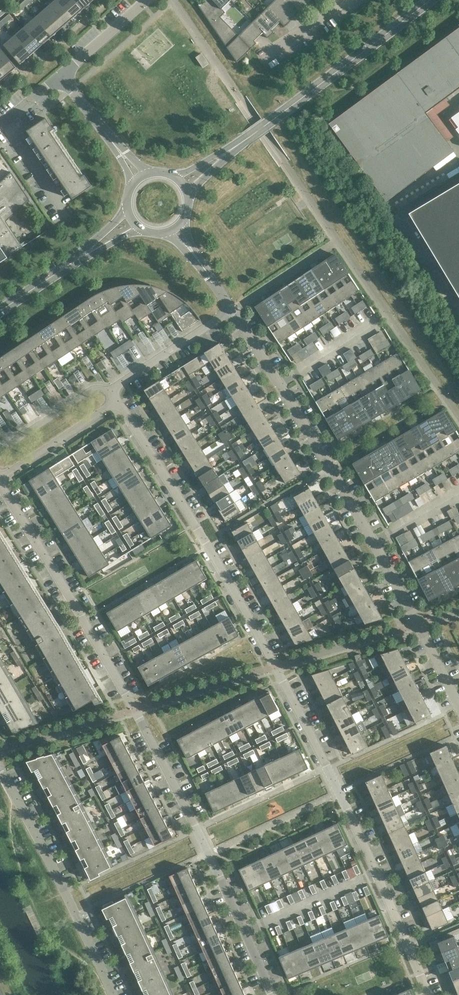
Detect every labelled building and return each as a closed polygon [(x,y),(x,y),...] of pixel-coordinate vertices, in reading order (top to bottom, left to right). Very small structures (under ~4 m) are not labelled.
[(75,0),(58,0),(57,1),(73,19),(83,9),(75,0)] [(93,0),(75,0),(83,9),(94,0),(93,0)] [(220,17),(207,3),(204,0),(198,6),(237,62),(257,43),(254,41),(263,33),(268,38),(253,22),(239,36),(220,17)] [(207,3),(220,17),(225,12),(222,9),(231,0),(234,4),(234,3),(231,0),(210,0),(207,3)] [(287,0),(275,0),(267,8),(285,27),(291,21),(289,19),(297,11),(301,15),(287,0)] [(301,15),(307,9),(305,7),(312,0),(287,0),(301,15)] [(73,19),(57,1),(47,10),(62,28),(73,19)] [(25,7),(22,3),(16,8),(19,12),(25,7)] [(285,27),(267,8),(253,22),(268,38),(274,32),(272,30),(280,22),(285,27)] [(62,28),(47,10),(36,19),(52,37),(62,28)] [(11,19),(7,15),(1,21),(5,25),(11,19)] [(52,37),(36,19),(26,28),(41,46),(52,37)] [(41,46),(26,28),(16,37),(31,55),(41,46)] [(328,124),(386,202),(454,151),(444,137),(440,139),(437,135),(440,133),(426,113),(436,106),(428,96),(437,89),(444,99),(458,88),(458,28),(328,124)] [(31,55),(16,37),(5,47),(20,64),(31,55)] [(2,50),(0,51),(0,71),(5,77),(16,68),(2,50)] [(209,64),(202,54),(196,57),(203,67),(209,64)] [(450,118),(457,127),(454,129),(458,135),(458,112),(450,118)] [(46,118),(27,131),(73,199),(92,186),(84,175),(83,175),(53,130),(54,129),(46,118)] [(11,172),(0,183),(0,263),(8,258),(7,256),(23,246),(6,221),(29,199),(11,172)] [(458,298),(458,183),(408,214),(458,298)] [(350,275),(336,255),(328,260),(341,280),(345,285),(351,296),(360,290),(353,280),(347,284),(344,279),(350,275)] [(341,280),(328,260),(320,265),(333,286),(337,291),(343,301),(351,296),(345,285),(339,289),(335,284),(341,280)] [(333,286),(320,265),(312,271),(325,291),(329,296),(335,306),(343,301),(337,291),(331,295),(327,290),(333,286)] [(325,291),(312,271),(304,276),(317,296),(321,301),(327,312),(335,306),(329,296),(323,300),(319,295),(325,291)] [(317,296),(304,276),(296,281),(319,317),(327,312),(321,301),(315,305),(311,300),(317,296)] [(319,317),(296,281),(288,287),(301,307),(307,303),(310,308),(305,312),(311,322),(319,317)] [(147,305),(134,285),(129,285),(125,285),(121,286),(117,287),(128,303),(136,297),(141,304),(132,310),(140,321),(152,313),(159,323),(152,312),(147,305)] [(135,285),(134,285),(147,305),(155,300),(160,307),(152,312),(159,323),(171,315),(183,332),(153,286),(149,286),(145,285),(143,285),(139,285),(135,285)] [(156,287),(153,286),(183,332),(200,320),(201,320),(199,317),(197,314),(194,311),(193,309),(181,316),(176,309),(187,303),(184,301),(183,300),(181,298),(179,297),(176,295),(172,293),(171,292),(167,291),(162,289),(159,288),(157,287),(156,287)] [(140,321),(132,310),(128,303),(117,287),(113,288),(109,289),(106,290),(102,292),(111,305),(119,299),(124,306),(116,312),(123,323),(135,315),(139,321),(140,321)] [(301,307),(288,287),(280,292),(293,312),(299,308),(302,313),(296,317),(303,327),(311,322),(305,312),(301,307)] [(123,323),(116,312),(111,305),(102,292),(99,293),(96,295),(92,297),(89,299),(96,310),(105,304),(109,311),(101,317),(108,328),(121,320),(123,323)] [(303,327),(296,317),(293,312),(280,292),(272,297),(285,317),(291,314),(294,319),(288,322),(295,333),(303,327)] [(295,333),(288,322),(285,317),(272,297),(264,302),(277,323),(283,319),(286,324),(280,328),(287,338),(295,333)] [(108,328),(101,317),(96,310),(89,299),(76,307),(83,317),(91,312),(98,321),(90,327),(95,335),(107,327),(108,328)] [(287,338),(280,328),(277,323),(264,302),(255,308),(269,328),(275,324),(278,329),(272,333),(279,344),(287,338)] [(95,335),(90,327),(83,317),(76,307),(64,315),(71,325),(79,320),(85,329),(77,335),(83,343),(95,335)] [(83,343),(77,335),(71,325),(64,315),(51,324),(58,334),(66,328),(73,338),(64,343),(70,352),(83,343)] [(155,326),(158,330),(164,327),(161,322),(155,326)] [(70,352),(64,343),(58,334),(51,324),(39,332),(46,342),(54,337),(60,346),(52,352),(58,360),(70,352)] [(58,360),(52,352),(46,342),(39,332),(26,340),(33,350),(41,345),(48,354),(39,360),(45,368),(58,360)] [(124,344),(128,349),(134,345),(131,339),(124,344)] [(45,368),(39,360),(33,350),(26,340),(14,348),(21,359),(29,353),(35,363),(27,368),(33,377),(45,368)] [(313,342),(305,347),(310,355),(318,350),(313,342)] [(219,343),(183,366),(189,375),(210,362),(225,352),(219,343)] [(301,350),(297,352),(302,361),(310,355),(305,347),(301,350)] [(33,377),(27,368),(21,359),(14,348),(1,357),(8,367),(16,361),(23,371),(14,376),(20,385),(33,377)] [(111,353),(114,358),(121,354),(117,348),(111,353)] [(352,360),(357,357),(352,349),(343,354),(348,362),(352,360)] [(230,361),(225,352),(210,362),(215,370),(230,361)] [(405,363),(399,352),(390,357),(396,368),(399,373),(412,394),(420,389),(408,368),(402,372),(399,367),(405,363)] [(14,376),(8,367),(1,357),(0,358),(0,372),(4,370),(10,379),(2,385),(8,393),(20,385),(14,376)] [(396,368),(390,357),(382,362),(388,373),(391,378),(404,399),(412,394),(399,373),(393,377),(390,372),(396,368)] [(101,369),(105,367),(101,360),(97,363),(101,369)] [(236,369),(230,361),(215,370),(221,379),(236,369)] [(388,373),(382,362),(374,367),(380,378),(383,383),(395,404),(404,399),(391,378),(385,382),(382,376),(388,373)] [(328,374),(332,372),(327,364),(318,369),(323,377),(328,374)] [(186,377),(180,367),(144,390),(150,399),(165,390),(186,377)] [(380,378),(374,367),(365,372),(372,383),(375,388),(387,409),(395,404),(383,383),(377,387),(374,381),(380,378)] [(241,378),(236,369),(221,379),(226,388),(241,378)] [(372,383),(365,372),(357,377),(379,414),(387,409),(375,388),(369,391),(366,386),(372,383)] [(73,382),(78,378),(74,373),(69,376),(73,382)] [(379,414),(357,377),(349,382),(355,393),(361,389),(364,394),(358,398),(371,419),(379,414)] [(247,387),(241,378),(226,388),(231,396),(247,387)] [(59,388),(63,386),(59,380),(55,383),(59,388)] [(355,393),(349,382),(341,387),(347,397),(353,394),(356,399),(350,403),(362,423),(371,419),(358,398),(355,393)] [(252,395),(247,387),(231,396),(237,405),(252,395)] [(362,423),(350,403),(347,397),(341,387),(332,392),(339,402),(345,399),(348,404),(342,408),(354,428),(362,423)] [(165,390),(150,399),(155,408),(170,398),(165,390)] [(354,428),(342,408),(339,402),(332,392),(324,397),(330,407),(336,404),(340,409),(333,412),(346,433),(354,428)] [(29,397),(32,402),(37,398),(34,394),(29,397)] [(257,404),(252,395),(237,405),(242,414),(257,404)] [(346,433),(333,412),(330,407),(324,397),(315,402),(322,412),(328,409),(331,414),(325,418),(337,438),(346,433)] [(176,407),(170,398),(155,408),(160,416),(176,407)] [(263,413),(257,404),(242,414),(248,422),(263,413)] [(22,414),(27,411),(23,405),(19,408),(22,414)] [(181,416),(176,407),(160,416),(166,425),(181,416)] [(3,412),(8,419),(12,416),(7,409),(3,412)] [(445,411),(436,416),(448,437),(451,442),(458,453),(458,452),(458,438),(454,441),(451,436),(457,432),(445,411)] [(268,421),(263,413),(248,422),(253,431),(268,421)] [(186,424),(181,416),(166,425),(171,434),(186,424)] [(448,437),(436,416),(428,421),(440,442),(443,447),(449,458),(458,453),(451,442),(445,446),(442,441),(448,437)] [(274,430),(268,421),(253,431),(258,440),(274,430)] [(440,442),(428,421),(420,426),(432,447),(435,452),(441,463),(449,458),(443,447),(437,451),(434,445),(440,442)] [(192,433),(186,424),(171,434),(177,442),(192,433)] [(432,447),(420,426),(411,431),(424,452),(427,457),(433,467),(441,463),(435,452),(429,455),(426,450),(432,447)] [(82,448),(72,454),(78,463),(97,452),(97,451),(117,438),(112,429),(91,442),(92,443),(95,448),(86,454),(83,448),(82,448)] [(279,439),(274,430),(258,440),(264,448),(279,439)] [(424,452),(411,431),(403,435),(415,456),(418,462),(425,472),(433,467),(427,457),(421,460),(418,455),(424,452)] [(197,442),(192,433),(177,442),(182,451),(197,442)] [(415,456),(403,435),(395,440),(416,477),(425,472),(418,462),(412,465),(409,460),(415,456)] [(123,447),(117,438),(97,451),(97,452),(102,460),(123,447)] [(284,447),(279,439),(264,448),(269,457),(284,447)] [(416,477),(395,440),(386,445),(399,466),(405,463),(408,468),(402,471),(408,482),(416,477)] [(203,450),(197,442),(182,451),(187,460),(203,450)] [(399,466),(386,445),(378,450),(390,471),(397,467),(400,473),(393,476),(400,487),(408,482),(402,471),(399,466)] [(128,456),(123,447),(102,460),(108,468),(128,456)] [(290,456),(284,447),(269,457),(274,466),(290,456)] [(208,459),(203,450),(187,460),(193,468),(208,459)] [(400,487),(393,476),(390,471),(378,450),(370,455),(382,476),(388,472),(391,477),(385,481),(392,492),(400,487)] [(392,492),(385,481),(382,476),(370,455),(362,460),(374,481),(380,477),(383,482),(377,486),(383,497),(392,492)] [(69,456),(29,481),(35,490),(55,477),(55,478),(75,466),(69,456)] [(133,464),(128,456),(108,468),(113,477),(133,464)] [(295,465),(290,456),(274,466),(280,474),(295,465)] [(213,468),(208,459),(193,468),(198,477),(213,468)] [(383,497),(377,486),(374,481),(362,460),(353,465),(365,486),(372,482),(375,487),(368,491),(375,502),(383,497)] [(139,473),(133,464),(113,477),(118,486),(139,473)] [(301,474),(295,465),(280,474),(285,483),(301,474)] [(219,476),(213,468),(198,477),(203,486),(219,476)] [(144,482),(139,473),(118,486),(124,494),(144,482)] [(224,473),(219,476),(203,486),(209,494),(224,485),(229,482),(224,473)] [(55,477),(35,490),(40,499),(61,486),(55,478),(55,477)] [(150,490),(144,482),(124,494),(129,503),(150,490)] [(229,494),(224,485),(209,494),(214,503),(229,494)] [(66,494),(61,486),(40,499),(46,507),(66,494)] [(294,497),(299,506),(314,497),(309,488),(294,497)] [(155,499),(150,490),(129,503),(135,512),(155,499)] [(71,503),(66,494),(46,507),(51,516),(71,503)] [(235,502),(229,494),(214,503),(220,512),(235,502)] [(420,496),(415,499),(419,507),(425,503),(420,496)] [(319,506),(314,497),(299,506),(304,515),(319,506)] [(161,508),(155,499),(135,512),(140,520),(161,508)] [(240,511),(235,502),(220,512),(225,521),(240,511)] [(77,512),(71,503),(51,516),(56,524),(77,512)] [(276,503),(270,506),(274,513),(280,510),(276,503)] [(396,509),(392,511),(397,520),(408,513),(403,505),(396,509)] [(324,515),(319,506),(304,515),(309,524),(324,515)] [(166,516),(161,508),(140,520),(146,529),(166,516)] [(397,520),(392,511),(388,514),(393,522),(397,520)] [(82,520),(77,512),(56,524),(62,533),(82,520)] [(329,524),(324,515),(309,524),(314,533),(329,524)] [(172,525),(166,516),(146,529),(151,538),(172,525)] [(88,529),(82,520),(62,533),(67,542),(88,529)] [(232,532),(237,541),(253,532),(247,523),(232,532)] [(334,533),(329,524),(314,533),(319,542),(334,533)] [(93,538),(88,529),(67,542),(73,551),(93,538)] [(36,639),(76,709),(93,700),(95,704),(103,701),(59,625),(0,530),(0,581),(36,639)] [(258,541),(253,532),(237,541),(242,550),(258,541)] [(339,542),(334,533),(319,542),(324,551),(339,542)] [(400,547),(409,542),(404,533),(395,538),(400,547)] [(451,539),(458,555),(458,549),(458,535),(451,539)] [(98,546),(93,538),(73,551),(78,559),(98,546)] [(451,539),(442,544),(448,555),(454,551),(457,557),(451,560),(458,575),(458,555),(451,539)] [(263,550),(258,541),(242,550),(247,559),(263,550)] [(344,551),(339,542),(324,551),(329,559),(344,551)] [(442,544),(434,548),(440,559),(446,556),(449,561),(442,564),(454,586),(458,583),(458,575),(451,560),(448,555),(442,544)] [(104,555),(98,546),(78,559),(83,568),(104,555)] [(454,586),(442,564),(440,559),(434,548),(425,553),(431,564),(437,560),(440,566),(434,569),(445,590),(454,586)] [(268,559),(263,550),(247,559),(252,567),(268,559)] [(349,560),(344,551),(329,559),(334,568),(349,560)] [(445,590),(434,569),(431,564),(425,553),(417,557),(423,568),(429,565),(432,570),(425,573),(437,595),(445,590)] [(110,564),(104,555),(83,568),(89,577),(110,564)] [(437,595),(425,573),(423,568),(417,557),(408,562),(414,573),(420,569),(423,575),(417,578),(428,599),(437,595)] [(273,568),(268,559),(252,567),(257,576),(273,568)] [(196,560),(186,566),(197,584),(207,578),(196,560)] [(354,568),(349,560),(334,568),(339,577),(354,568)] [(197,584),(186,566),(179,570),(189,589),(197,584)] [(278,576),(273,568),(257,576),(262,585),(278,576)] [(359,577),(354,568),(339,577),(344,586),(359,577)] [(189,589),(179,570),(171,575),(182,593),(189,589)] [(182,593),(171,575),(163,579),(174,598),(182,593)] [(282,585),(278,576),(262,585),(267,594),(282,585)] [(364,586),(359,577),(344,586),(349,595),(364,586)] [(174,598),(163,579),(155,584),(166,602),(174,598)] [(166,602),(155,584),(147,589),(158,607),(166,602)] [(287,594),(282,585),(267,594),(272,603),(287,594)] [(369,595),(364,586),(349,595),(344,597),(349,606),(354,604),(369,595)] [(158,607),(147,589),(140,593),(150,612),(158,607)] [(150,612),(140,593),(132,598),(143,616),(150,612)] [(292,603),(287,594),(272,603),(277,612),(292,603)] [(374,604),(369,595),(354,604),(359,613),(374,604)] [(143,616),(132,598),(124,602),(135,621),(143,616)] [(135,621),(124,602),(116,607),(127,625),(135,621)] [(297,612),(292,603),(277,612),(282,621),(297,612)] [(382,618),(374,604),(359,613),(365,624),(382,618)] [(127,625),(116,607),(107,613),(117,631),(127,625)] [(302,621),(297,612),(282,621),(287,630),(302,621)] [(229,617),(219,622),(229,641),(239,636),(229,617)] [(307,630),(302,621),(287,630),(292,639),(307,630)] [(229,641),(219,622),(211,627),(221,645),(229,641)] [(345,629),(341,622),(337,625),(340,631),(345,629)] [(221,645),(211,627),(203,631),(213,650),(221,645)] [(313,639),(307,630),(292,639),(295,645),(313,639)] [(213,650),(203,631),(195,635),(206,654),(213,650)] [(206,654),(195,635),(187,640),(198,658),(206,654)] [(198,658),(187,640),(179,644),(190,663),(198,658)] [(190,663),(179,644),(172,648),(182,667),(190,663)] [(182,667),(172,648),(164,653),(174,671),(182,667)] [(401,655),(398,649),(380,654),(385,663),(401,655)] [(174,671),(164,653),(156,657),(166,676),(174,671)] [(406,664),(401,655),(385,663),(390,672),(406,664)] [(2,714),(12,731),(14,734),(23,729),(22,728),(39,723),(38,722),(44,720),(43,717),(42,718),(40,715),(35,717),(26,700),(16,683),(5,665),(0,656),(0,710),(2,714)] [(166,676),(156,657),(148,661),(158,680),(166,676)] [(158,680),(148,661),(138,667),(148,686),(158,680)] [(410,673),(406,664),(390,672),(394,682),(410,673)] [(333,678),(329,669),(311,675),(317,686),(333,678)] [(415,683),(410,673),(394,682),(399,691),(415,683)] [(338,687),(333,678),(317,686),(322,695),(338,687)] [(381,681),(374,685),(374,686),(377,691),(384,687),(381,681)] [(420,692),(415,683),(399,691),(404,700),(420,692)] [(343,696),(338,687),(322,695),(327,704),(343,696)] [(269,691),(259,696),(269,715),(279,710),(269,691)] [(424,701),(420,692),(404,700),(408,709),(424,701)] [(269,715),(259,696),(251,701),(261,719),(269,715)] [(347,705),(343,696),(327,704),(331,714),(347,705)] [(261,719),(251,701),(243,705),(253,724),(261,719)] [(431,714),(424,701),(408,709),(415,722),(431,714)] [(253,724),(243,705),(235,709),(245,728),(253,724)] [(352,715),(347,705),(331,714),(336,723),(352,715)] [(245,728),(235,709),(227,713),(237,732),(245,728)] [(237,732),(227,713),(219,717),(229,736),(237,732)] [(356,724),(352,715),(336,723),(340,732),(356,724)] [(229,736),(219,717),(211,722),(221,741),(229,736)] [(221,741),(211,722),(203,726),(213,745),(221,741)] [(393,722),(388,724),(393,735),(398,733),(393,722)] [(361,733),(356,724),(340,732),(345,741),(361,733)] [(391,736),(385,725),(381,727),(386,738),(391,736)] [(213,745),(203,726),(195,730),(205,749),(213,745)] [(205,749),(195,730),(187,734),(197,753),(205,749)] [(368,746),(361,733),(345,741),(352,754),(368,746)] [(197,753),(187,734),(177,740),(187,758),(197,753)] [(100,739),(107,755),(125,745),(120,736),(111,740),(110,737),(100,739)] [(130,754),(125,745),(107,755),(112,764),(130,754)] [(430,752),(436,766),(452,759),(446,745),(430,752)] [(299,749),(289,754),(298,773),(308,768),(299,749)] [(55,753),(52,754),(44,756),(44,755),(36,758),(37,758),(26,761),(32,772),(34,771),(39,779),(47,796),(60,819),(71,841),(80,859),(84,867),(82,868),(87,879),(89,878),(90,880),(100,875),(99,873),(114,866),(113,865),(119,862),(118,860),(117,860),(116,858),(111,860),(104,847),(95,829),(86,811),(81,802),(72,784),(62,766),(59,760),(64,757),(62,754),(63,754),(62,751),(55,753)] [(135,763),(130,754),(112,764),(117,773),(135,763)] [(298,773),(289,754),(281,758),(290,777),(298,773)] [(290,777),(281,758),(273,761),(282,781),(290,777)] [(456,768),(452,759),(436,766),(440,775),(456,768)] [(416,771),(411,760),(407,762),(412,773),(416,771)] [(282,781),(273,761),(264,765),(274,785),(282,781)] [(139,773),(135,763),(117,773),(121,782),(139,773)] [(409,774),(404,763),(400,765),(405,777),(409,774)] [(274,785),(264,765),(256,769),(265,788),(274,785)] [(456,768),(440,775),(444,785),(458,778),(458,774),(456,768)] [(265,788),(256,769),(248,773),(257,792),(265,788)] [(144,782),(139,773),(121,782),(126,791),(144,782)] [(257,792),(248,773),(240,777),(249,796),(257,792)] [(388,788),(381,774),(365,782),(371,795),(388,788)] [(249,796),(240,777),(232,781),(241,800),(249,796)] [(444,785),(449,794),(458,789),(458,778),(444,785)] [(241,800),(232,781),(224,784),(233,804),(241,800)] [(149,791),(144,782),(126,791),(131,800),(149,791)] [(233,804),(224,784),(216,788),(225,807),(233,804)] [(225,807),(216,788),(205,793),(214,812),(225,807)] [(392,797),(388,788),(371,795),(375,805),(392,797)] [(449,794),(453,803),(458,800),(458,789),(449,794)] [(153,800),(149,791),(131,800),(136,809),(153,800)] [(396,806),(392,797),(375,805),(380,814),(396,806)] [(158,809),(153,800),(136,809),(140,818),(158,809)] [(400,816),(396,806),(380,814),(384,823),(400,816)] [(163,818),(158,809),(140,818),(145,827),(163,818)] [(405,814),(400,816),(384,823),(388,832),(404,825),(409,823),(405,814)] [(168,827),(163,818),(145,827),(150,836),(168,827)] [(348,844),(338,823),(326,828),(336,849),(348,844)] [(409,834),(404,825),(388,832),(392,842),(409,834)] [(172,836),(168,827),(150,836),(155,846),(172,836)] [(336,849),(326,828),(316,833),(326,855),(336,849)] [(326,855),(316,833),(305,838),(315,860),(326,855)] [(413,844),(409,834),(392,842),(396,851),(413,844)] [(315,860),(305,838),(294,844),(304,865),(315,860)] [(304,865),(294,844),(283,849),(293,870),(304,865)] [(417,853),(413,844),(396,851),(401,860),(417,853)] [(293,870),(283,849),(272,854),(282,875),(293,870)] [(421,862),(417,853),(401,860),(405,870),(421,862)] [(282,875),(272,854),(261,859),(271,880),(282,875)] [(271,880),(261,859),(250,864),(260,885),(271,880)] [(425,872),(421,862),(405,870),(409,879),(425,872)] [(260,885),(250,864),(239,869),(249,891),(260,885)] [(169,876),(174,885),(192,877),(187,867),(169,876)] [(430,881),(425,872),(409,879),(413,888),(430,881)] [(196,886),(192,877),(174,885),(178,895),(196,886)] [(434,890),(430,881),(413,888),(417,898),(434,890)] [(200,896),(196,886),(178,895),(182,904),(200,896)] [(438,899),(434,890),(417,898),(422,907),(438,899)] [(127,894),(127,893),(103,905),(104,908),(102,909),(107,919),(109,918),(113,926),(121,943),(132,967),(142,990),(144,994),(174,994),(167,979),(159,960),(155,952),(146,933),(137,915),(130,899),(135,896),(133,894),(134,893),(133,891),(127,894)] [(205,905),(200,896),(182,904),(186,913),(205,905)] [(442,909),(438,899),(422,907),(426,916),(442,909)] [(209,914),(205,905),(186,913),(190,923),(209,914)] [(448,922),(442,909),(426,916),(432,930),(448,922)] [(213,924),(209,914),(190,923),(195,932),(213,924)] [(389,936),(380,914),(368,919),(377,941),(389,936)] [(377,941),(368,919),(357,924),(366,946),(377,941)] [(217,933),(213,924),(195,932),(199,941),(217,933)] [(366,946),(357,924),(346,929),(355,950),(366,946)] [(355,950),(346,929),(335,933),(344,955),(355,950)] [(221,942),(217,933),(199,941),(194,943),(198,953),(203,951),(221,942)] [(344,955),(335,933),(324,938),(333,960),(344,955)] [(437,942),(441,952),(458,945),(454,936),(437,942)] [(333,960),(324,938),(313,943),(322,964),(333,960)] [(226,952),(221,942),(203,951),(207,960),(226,952)] [(322,964),(313,943),(301,947),(311,969),(322,964)] [(458,945),(441,952),(445,961),(458,956),(458,949),(458,945)] [(311,969),(301,947),(290,952),(300,974),(311,969)] [(230,961),(226,952),(207,960),(203,962),(207,971),(211,969),(230,961)] [(300,974),(290,952),(279,957),(288,979),(300,974)] [(445,961),(448,971),(458,967),(458,956),(445,961)] [(234,970),(230,961),(211,969),(216,979),(234,970)] [(448,971),(452,980),(458,978),(458,967),(448,971)] [(238,980),(234,970),(216,979),(220,988),(238,980)] [(238,980),(220,988),(223,994),(229,994),(242,989),(238,980)]
